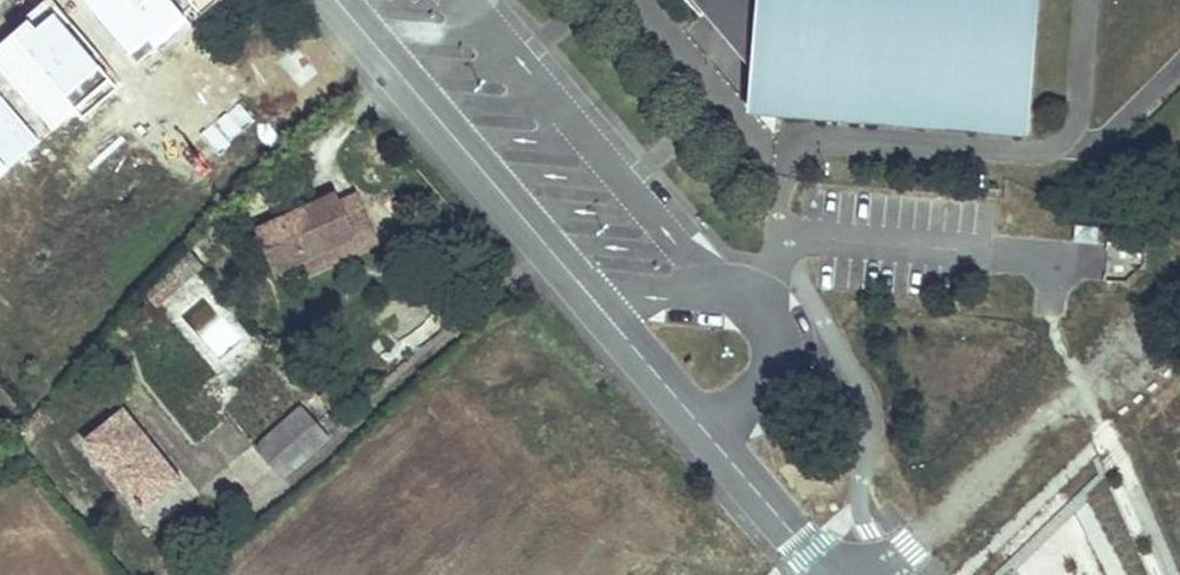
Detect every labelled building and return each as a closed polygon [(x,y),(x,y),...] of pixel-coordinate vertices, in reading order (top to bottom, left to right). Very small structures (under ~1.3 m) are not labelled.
[(704,17),(707,15),(724,0),(689,0),(704,17)] [(745,0),(724,0),(707,15),(759,75),(764,22),(745,0)] [(764,22),(759,75),(756,104),(1027,126),(1036,0),(745,0),(764,22)] [(341,189),(259,226),(279,269),(307,256),(313,269),(343,255),(337,242),(360,231),(341,189)] [(1076,229),(1073,277),(1099,278),(1102,231),(1076,229)] [(1106,246),(1104,273),(1121,275),(1123,247),(1106,246)] [(169,285),(194,265),(186,256),(161,276),(169,285)] [(285,478),(346,425),(317,392),(256,445),(285,478)] [(124,410),(86,440),(141,509),(179,479),(124,410)]
